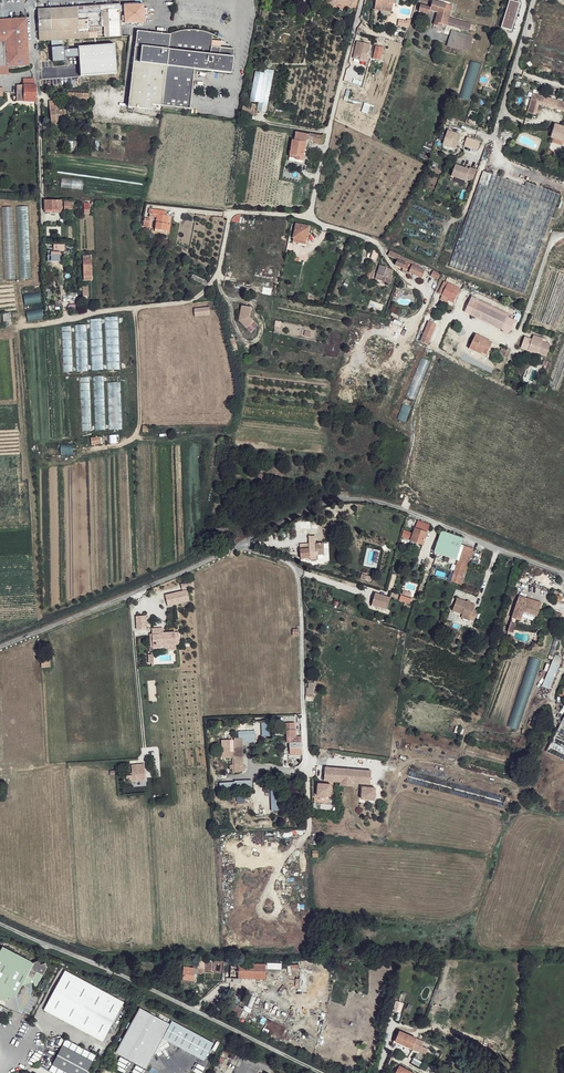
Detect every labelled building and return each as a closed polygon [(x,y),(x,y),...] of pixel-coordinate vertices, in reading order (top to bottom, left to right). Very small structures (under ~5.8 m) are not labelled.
[(332,9),(339,5),(349,3),(354,5),(358,0),(327,0),(332,9)] [(374,11),(381,12),(382,8),(392,9),(393,4),(394,0),(376,0),(374,11)] [(452,6),(433,0),(431,7),(421,5),(419,12),(430,15),(431,12),(438,14),(436,23),(447,26),(448,25),(451,25),(452,24),(470,29),(471,24),(450,17),(452,6)] [(520,3),(510,0),(502,28),(512,31),(520,3)] [(143,5),(125,6),(126,23),(144,23),(143,5)] [(72,8),(39,10),(41,42),(122,37),(121,6),(105,7),(84,7),(72,8)] [(301,13),(274,12),(272,20),(301,21),(301,13)] [(0,20),(0,75),(9,75),(8,67),(29,65),(27,18),(0,20)] [(169,34),(136,30),(127,106),(149,109),(150,105),(188,109),(193,70),(230,74),(233,49),(210,47),(211,35),(208,33),(204,32),(197,30),(192,30),(188,30),(183,30),(177,31),(169,34)] [(466,39),(450,34),(446,46),(462,50),(466,39)] [(371,45),(358,42),(355,56),(362,57),(361,61),(367,62),(371,45)] [(67,46),(54,48),(55,59),(67,58),(67,46)] [(383,50),(376,48),(373,60),(381,62),(383,50)] [(470,100),(478,63),(468,61),(460,97),(470,100)] [(272,71),(263,70),(262,73),(254,72),(249,102),(257,103),(256,111),(265,113),(272,71)] [(27,86),(25,86),(25,102),(36,102),(36,86),(27,86)] [(71,92),(66,92),(66,100),(89,101),(90,97),(72,95),(71,92)] [(534,94),(528,112),(533,114),(537,104),(563,111),(563,102),(534,94)] [(57,104),(50,104),(50,118),(66,118),(65,113),(57,114),(57,104)] [(243,106),(241,114),(249,115),(250,107),(243,106)] [(66,118),(50,118),(50,127),(55,127),(55,122),(58,122),(58,125),(65,125),(66,118)] [(554,124),(550,137),(563,142),(563,127),(554,124)] [(309,135),(298,132),(296,142),(305,143),(307,144),(308,141),(309,135)] [(461,136),(447,132),(443,145),(456,150),(461,136)] [(323,137),(315,135),(314,142),(322,144),(323,137)] [(480,143),(467,139),(465,147),(478,151),(480,143)] [(305,143),(296,142),(291,141),(289,156),(296,158),(296,161),(302,161),(305,143)] [(468,170),(456,166),(453,177),(466,181),(467,179),(473,181),(476,171),(469,169),(468,170)] [(72,198),(64,197),(65,208),(73,208),(72,198)] [(62,200),(46,199),(46,210),(62,210),(62,200)] [(12,215),(12,207),(2,207),(2,216),(12,215)] [(163,212),(152,210),(151,215),(155,216),(152,232),(164,234),(166,225),(168,226),(169,217),(163,216),(163,212)] [(309,226),(297,225),(294,242),(307,245),(309,226)] [(65,244),(55,243),(55,251),(49,251),(48,261),(58,261),(59,251),(64,251),(65,244)] [(379,252),(374,249),(372,255),(374,257),(367,279),(371,280),(379,252)] [(399,261),(413,266),(415,263),(390,251),(388,256),(399,261)] [(92,259),(84,260),(84,270),(93,269),(92,259)] [(413,266),(399,261),(397,266),(410,272),(413,266)] [(387,267),(380,265),(376,278),(383,280),(387,267)] [(421,269),(413,266),(410,272),(410,274),(422,279),(425,270),(421,269)] [(205,279),(195,273),(192,279),(203,284),(205,279)] [(451,284),(444,281),(441,288),(444,290),(440,300),(444,301),(451,284)] [(458,287),(451,284),(444,301),(446,303),(448,300),(450,301),(452,302),(458,287)] [(25,304),(41,301),(39,293),(23,296),(25,304)] [(473,316),(478,303),(476,302),(469,315),(473,316)] [(513,319),(478,303),(473,316),(507,333),(513,319)] [(246,328),(254,320),(249,316),(251,306),(240,304),(238,320),(246,328)] [(42,309),(26,311),(27,320),(43,318),(42,309)] [(212,310),(197,311),(198,319),(213,317),(212,310)] [(435,324),(428,321),(419,340),(426,345),(435,324)] [(491,342),(475,335),(468,349),(485,356),(491,342)] [(541,338),(531,335),(531,339),(523,337),(519,348),(545,357),(548,344),(546,343),(540,342),(541,338)] [(48,455),(73,454),(73,444),(48,446),(48,455)] [(427,533),(430,525),(418,520),(415,528),(427,533)] [(415,528),(411,540),(423,545),(427,533),(415,528)] [(229,530),(217,531),(218,539),(230,538),(229,530)] [(310,531),(302,531),(302,538),(302,541),(311,541),(310,531)] [(464,540),(442,531),(437,545),(460,553),(462,546),(464,540)] [(302,541),(293,543),(294,556),(312,555),(311,553),(311,541),(302,541)] [(468,548),(462,546),(460,553),(459,555),(465,557),(468,548)] [(459,555),(437,547),(435,552),(457,560),(463,563),(465,557),(459,555)] [(473,550),(468,548),(465,557),(463,563),(468,564),(473,550)] [(463,563),(457,560),(449,581),(460,586),(468,564),(463,563)] [(460,586),(449,581),(447,588),(458,592),(460,586)] [(182,590),(193,588),(192,582),(180,584),(182,590)] [(389,592),(373,587),(369,600),(385,605),(389,592)] [(410,592),(400,589),(397,596),(409,599),(410,592)] [(186,590),(165,595),(167,606),(188,601),(186,590)] [(520,619),(523,610),(536,614),(540,601),(518,594),(511,616),(520,619)] [(473,612),(454,605),(450,617),(459,621),(469,624),(468,626),(472,628),(476,617),(472,616),(473,612)] [(146,615),(136,616),(137,630),(147,629),(146,615)] [(513,634),(515,624),(510,623),(507,632),(513,634)] [(152,629),(153,647),(160,647),(160,646),(176,645),(176,633),(161,633),(161,628),(152,629)] [(519,730),(539,659),(529,656),(521,686),(519,685),(507,727),(519,730)] [(51,658),(42,659),(42,668),(51,667),(51,658)] [(261,723),(262,737),(270,737),(270,723),(261,723)] [(238,739),(240,739),(240,743),(242,743),(254,742),(253,731),(238,732),(238,739)] [(289,737),(289,755),(301,755),(301,737),(289,737)] [(234,757),(242,757),(242,743),(240,743),(240,739),(238,739),(234,739),(234,744),(224,744),(224,753),(229,753),(230,758),(233,758),(233,759),(234,759),(234,757)] [(243,766),(242,757),(234,757),(234,759),(233,759),(233,765),(241,764),(241,766),(243,766)] [(234,773),(243,773),(242,770),(243,770),(243,766),(241,766),(241,764),(233,765),(233,769),(231,769),(232,774),(234,774),(234,773)] [(144,781),(143,765),(132,765),(133,781),(144,781)] [(371,771),(324,767),(323,781),(339,782),(339,785),(353,786),(353,783),(369,785),(371,771)] [(407,784),(503,807),(506,795),(410,772),(407,784)] [(234,784),(219,784),(219,794),(234,794),(234,791),(251,790),(251,782),(234,782),(234,784)] [(331,785),(317,783),(316,793),(320,794),(320,796),(330,797),(331,785)] [(375,788),(362,787),(361,799),(370,800),(370,798),(374,798),(375,788)] [(335,926),(327,926),(327,935),(335,936),(335,926)] [(3,947),(0,953),(0,999),(7,1003),(8,1000),(18,997),(24,986),(34,984),(36,989),(48,970),(46,964),(42,966),(40,962),(34,964),(3,947)] [(205,961),(197,961),(198,973),(202,973),(202,969),(205,969),(205,961)] [(265,980),(265,965),(238,966),(238,980),(265,980)] [(194,981),(194,968),(181,968),(181,981),(194,981)] [(124,1003),(65,972),(44,1011),(104,1042),(124,1003)] [(407,1002),(399,999),(396,1009),(404,1013),(407,1002)] [(114,1055),(147,1070),(154,1055),(158,1057),(163,1055),(161,1052),(167,1049),(170,1047),(169,1043),(204,1062),(214,1044),(172,1022),(169,1026),(140,1009),(114,1055)] [(417,1038),(399,1030),(394,1041),(413,1048),(415,1044),(417,1038)] [(422,1047),(415,1044),(413,1048),(427,1054),(429,1050),(422,1047)] [(64,1046),(53,1066),(66,1072),(88,1072),(93,1062),(64,1046)] [(397,1062),(391,1072),(394,1072),(399,1065),(399,1064),(397,1062)] [(399,1065),(394,1072),(415,1072),(399,1065)]
